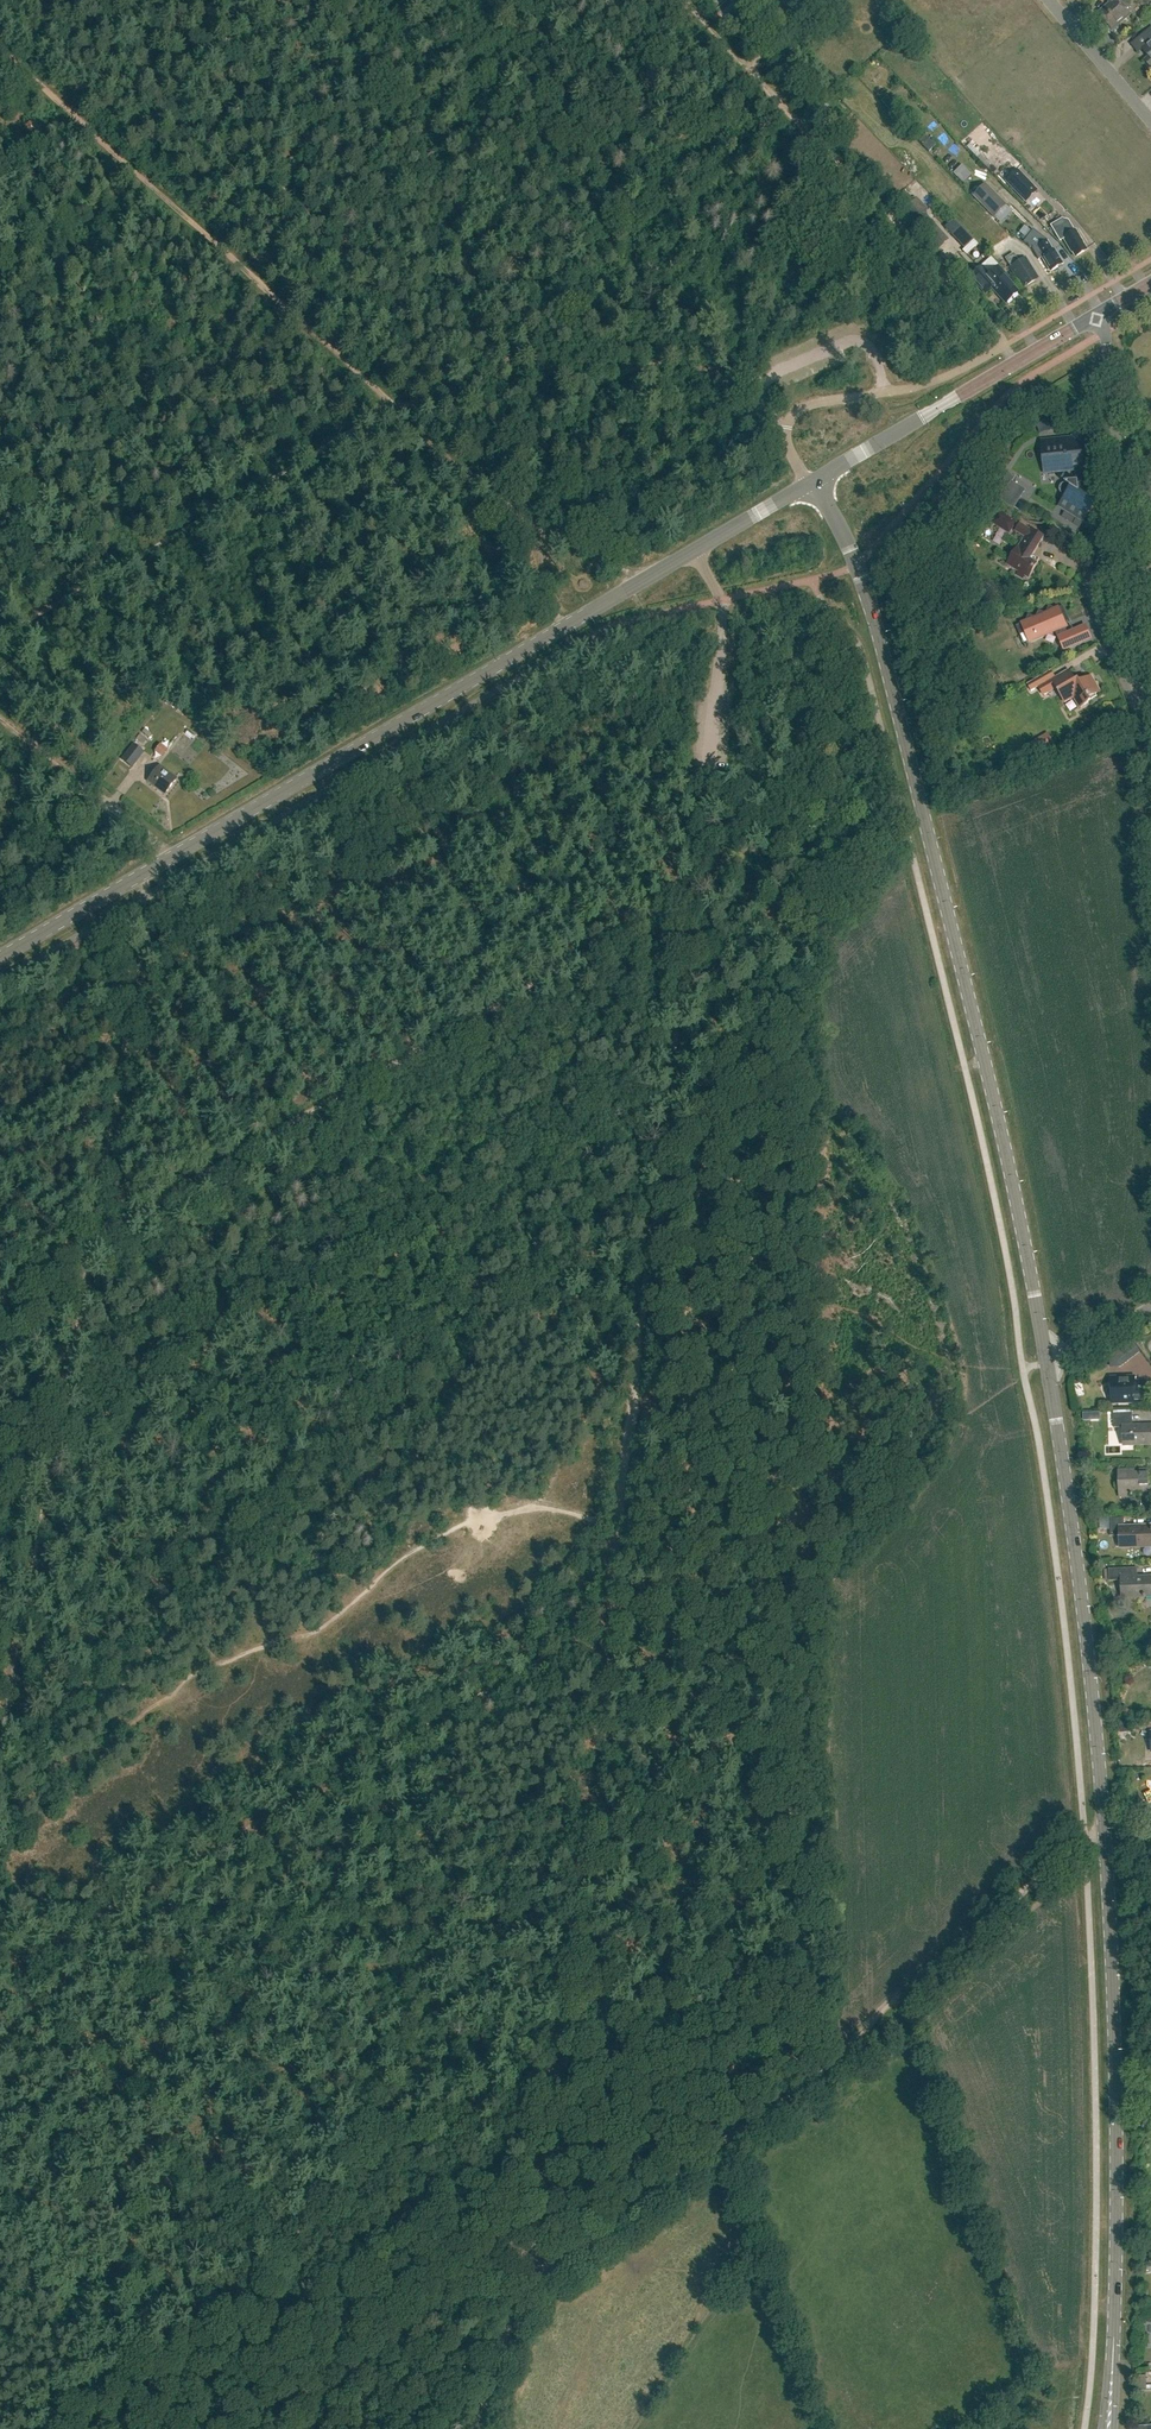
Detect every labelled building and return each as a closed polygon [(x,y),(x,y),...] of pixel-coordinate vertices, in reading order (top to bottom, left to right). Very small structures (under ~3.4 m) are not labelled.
[(1120,26),(1120,23),(1129,15),(1125,9),(1130,5),(1125,0),(1107,0),(1110,3),(1098,13),(1105,21),(1104,22),(1104,25),(1110,32),(1113,33),(1120,26)] [(1150,68),(1150,30),(1140,40),(1146,46),(1141,49),(1148,57),(1143,61),(1150,69),(1150,68)] [(928,139),(923,144),(929,151),(935,145),(928,139)] [(1017,170),(1005,181),(1025,202),(1036,191),(1017,170)] [(994,218),(1007,205),(985,183),(972,196),(994,218)] [(918,226),(939,249),(949,240),(928,217),(918,226)] [(1064,223),(1062,219),(1050,226),(1059,241),(1063,239),(1071,252),(1072,252),(1075,257),(1086,250),(1082,243),(1083,242),(1075,230),(1073,231),(1067,221),(1064,223)] [(964,249),(974,240),(960,225),(951,235),(964,249)] [(1052,250),(1047,240),(1041,236),(1027,244),(1030,248),(1031,247),(1038,259),(1041,257),(1045,263),(1046,263),(1051,271),(1062,264),(1058,257),(1054,249),(1052,250)] [(1019,262),(1013,253),(1005,258),(1010,267),(1009,268),(1022,288),(1036,280),(1034,277),(1037,275),(1026,258),(1019,262)] [(1013,282),(999,266),(989,275),(981,267),(970,277),(985,293),(991,288),(1005,303),(1018,292),(1011,284),(1013,282)] [(893,352),(900,349),(897,341),(890,343),(893,352)] [(1077,469),(1078,482),(1064,483),(1064,484),(1063,484),(1062,484),(1062,485),(1061,485),(1061,486),(1060,487),(1060,488),(1060,489),(1060,490),(1060,491),(1060,492),(1061,493),(1061,494),(1062,494),(1062,495),(1065,496),(1058,507),(1064,511),(1084,523),(1085,523),(1086,524),(1087,524),(1088,523),(1089,523),(1090,523),(1090,522),(1091,521),(1091,520),(1091,519),(1091,512),(1096,503),(1091,499),(1094,495),(1091,463),(1088,434),(1073,436),(1074,438),(1068,439),(1041,441),(1044,473),(1071,470),(1077,469)] [(1001,500),(1015,509),(1019,511),(1019,510),(1015,508),(1011,505),(1021,489),(1013,484),(1013,482),(1017,477),(1016,476),(1016,477),(1014,479),(1008,475),(997,494),(1003,498),(1001,500)] [(1010,534),(1018,521),(999,509),(991,522),(1010,534)] [(1044,539),(1021,524),(1016,532),(1025,537),(1007,565),(1018,572),(1017,575),(1023,579),(1025,576),(1028,578),(1040,559),(1033,555),(1044,539)] [(1026,622),(1016,625),(1020,635),(1027,632),(1030,640),(1055,630),(1063,651),(1079,645),(1074,630),(1067,633),(1064,626),(1070,623),(1063,606),(1056,609),(1049,606),(1046,613),(1039,610),(1036,618),(1028,615),(1026,622)] [(1016,629),(1009,631),(1013,643),(1020,641),(1016,629)] [(1030,665),(1028,672),(1038,674),(1040,668),(1030,665)] [(1072,697),(1076,698),(1081,706),(1079,707),(1079,708),(1093,700),(1091,697),(1101,691),(1092,676),(1080,683),(1076,682),(1069,670),(1040,687),(1044,695),(1057,688),(1066,703),(1067,702),(1066,701),(1072,697)] [(1038,742),(1043,750),(1054,744),(1049,736),(1048,736),(1038,742)] [(986,738),(979,739),(980,747),(987,746),(986,738)] [(132,768),(144,752),(133,743),(121,759),(132,768)] [(165,795),(177,778),(159,764),(147,781),(165,795)] [(1124,1349),(1131,1358),(1142,1350),(1134,1341),(1124,1349)] [(1135,1376),(1110,1377),(1111,1404),(1146,1403),(1146,1392),(1135,1392),(1135,1380),(1135,1376)] [(1132,1413),(1113,1414),(1114,1428),(1123,1428),(1123,1436),(1124,1436),(1125,1446),(1150,1445),(1150,1424),(1133,1425),(1132,1413)] [(1148,1470),(1119,1470),(1119,1497),(1150,1496),(1150,1488),(1149,1488),(1148,1485),(1150,1485),(1150,1474),(1148,1474),(1148,1470)] [(1124,1517),(1110,1518),(1110,1536),(1119,1536),(1120,1548),(1150,1547),(1150,1525),(1124,1526),(1124,1517)] [(1132,1568),(1109,1568),(1109,1581),(1121,1580),(1122,1598),(1150,1597),(1150,1576),(1132,1577),(1132,1568)] [(1136,2388),(1146,2388),(1146,2376),(1136,2376),(1136,2388)]
